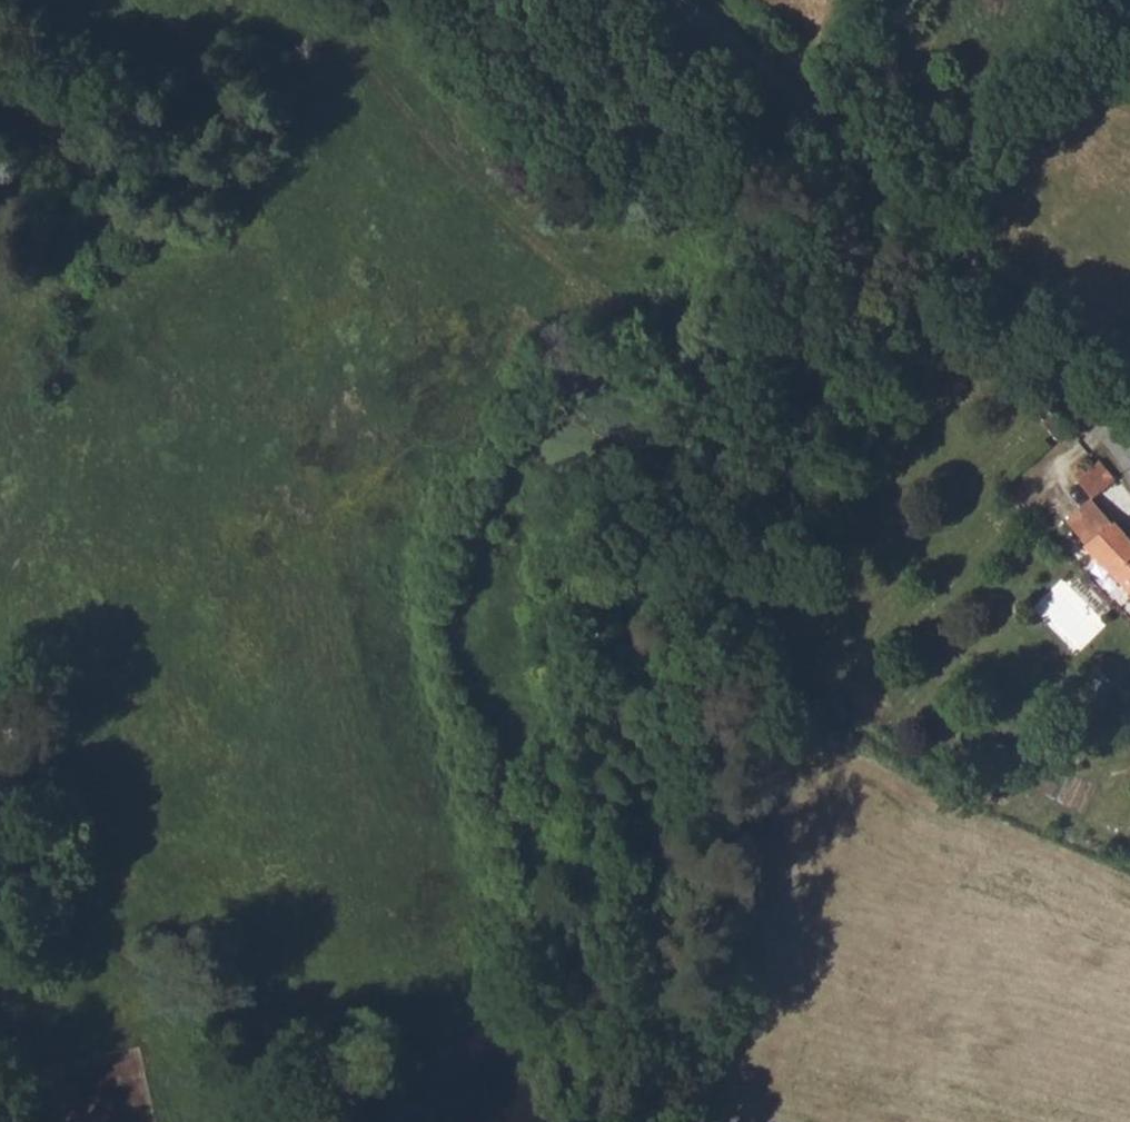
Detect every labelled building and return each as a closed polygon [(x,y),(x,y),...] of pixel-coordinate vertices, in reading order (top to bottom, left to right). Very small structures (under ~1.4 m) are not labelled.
[(1078,476),(1093,493),(1095,492),(1097,494),(1114,479),(1098,459),(1078,476)] [(1083,544),(1111,524),(1092,501),(1064,525),(1083,544)] [(1129,591),(1129,538),(1113,521),(1111,524),(1083,544),(1129,591)]
